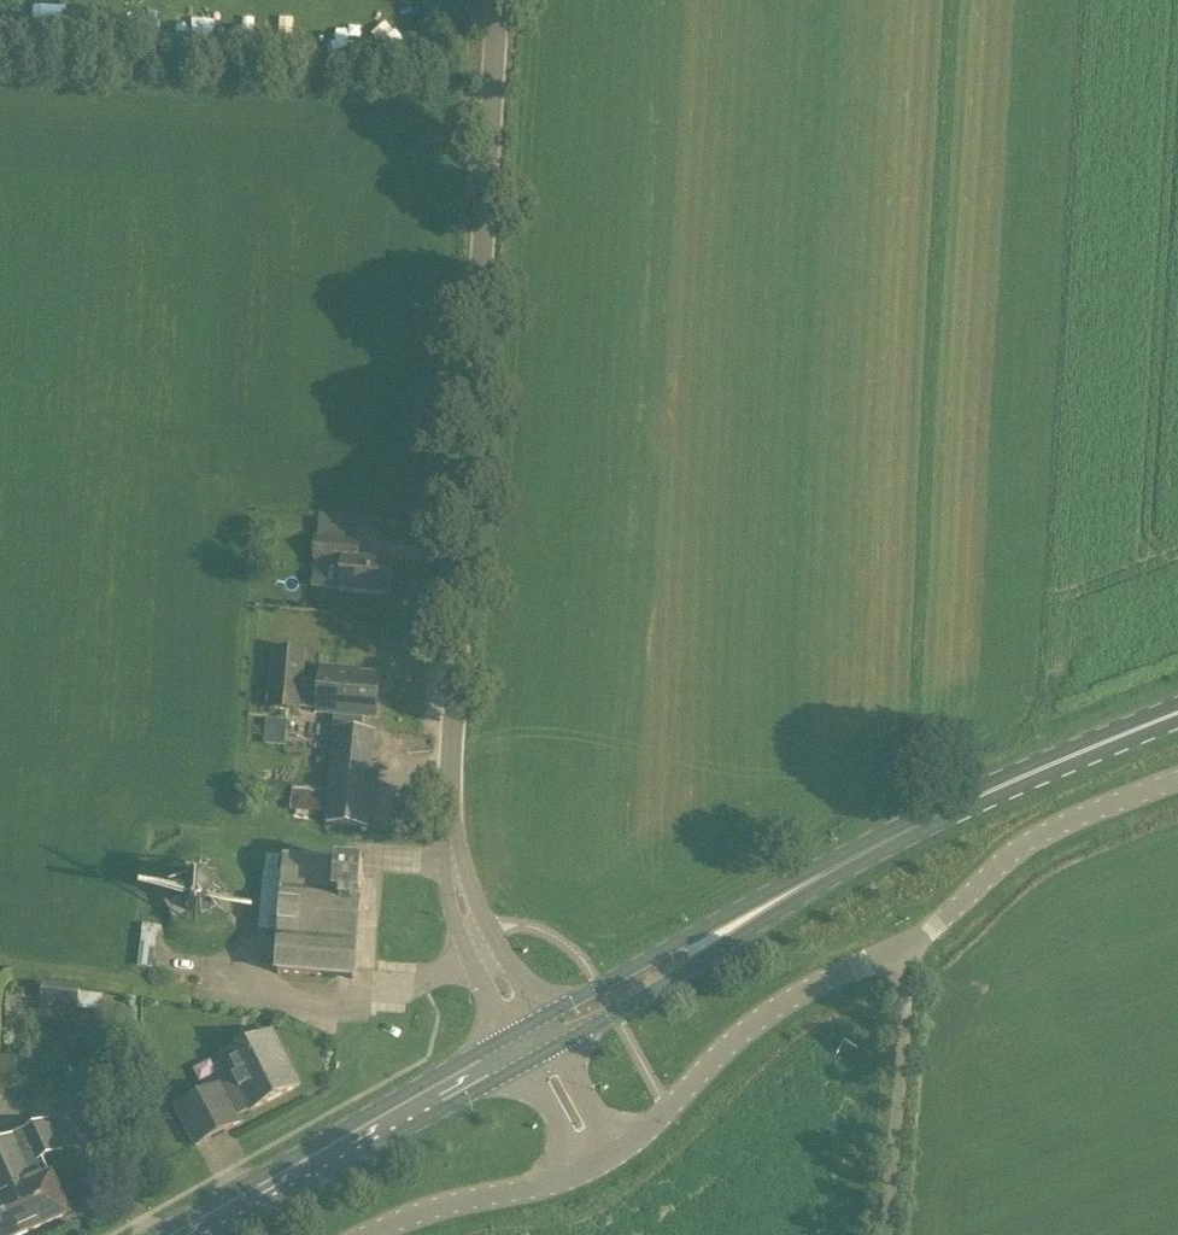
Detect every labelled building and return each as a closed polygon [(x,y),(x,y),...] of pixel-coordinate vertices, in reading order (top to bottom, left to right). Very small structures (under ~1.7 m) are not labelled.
[(339,592),(388,596),(390,565),(359,562),(361,542),(316,538),(314,563),(342,565),(339,592)] [(300,709),(318,711),(318,714),(376,719),(379,684),(346,681),(346,678),(321,676),(320,683),(303,682),(306,652),(272,648),(266,712),(300,714),(300,709)] [(268,744),(289,745),(290,720),(269,719),(268,744)] [(325,825),(368,829),(376,732),(333,728),(325,825)] [(285,862),(277,974),(354,980),(362,868),(285,862)] [(220,891),(212,878),(195,879),(180,891),(186,911),(202,917),(217,910),(220,891)] [(143,929),(145,966),(159,965),(156,928),(143,929)] [(80,986),(43,982),(40,1000),(79,1004),(80,986)] [(232,1078),(173,1108),(195,1150),(246,1122),(243,1116),(251,1112),(251,1113),(300,1087),(272,1033),(222,1059),(232,1078)] [(21,1057),(0,1057),(0,1089),(21,1089),(21,1057)] [(0,1142),(0,1205),(15,1198),(29,1233),(68,1216),(51,1178),(43,1161),(63,1151),(49,1120),(0,1142)] [(29,1233),(15,1198),(0,1205),(0,1234),(25,1234),(29,1233)]
